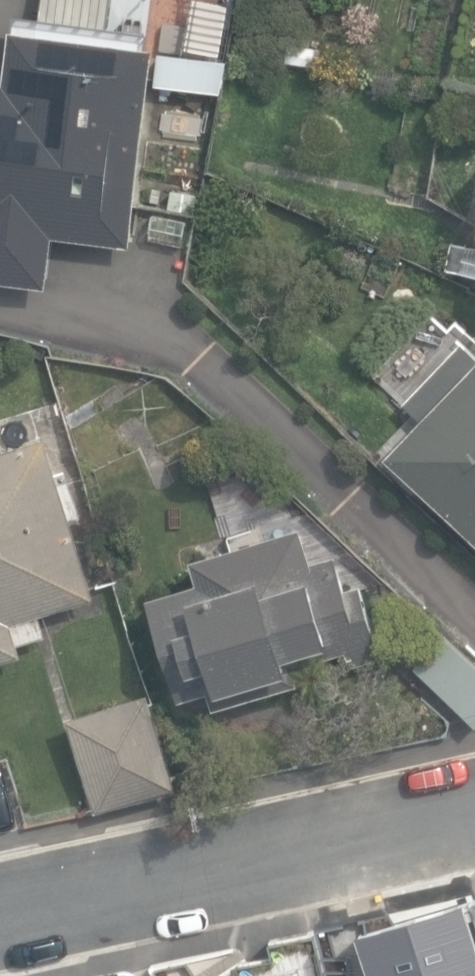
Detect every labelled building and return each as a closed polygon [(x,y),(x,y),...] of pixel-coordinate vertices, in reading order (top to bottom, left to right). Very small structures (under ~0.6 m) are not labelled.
[(44,285),(51,233),(128,244),(150,80),(218,89),(223,58),(153,48),(154,42),(145,40),(147,26),(104,21),(107,0),(40,0),(38,12),(14,9),(4,77),(0,77),(0,279),(44,285)] [(182,43),(218,49),(226,0),(189,0),(182,43)] [(166,199),(193,204),(196,187),(169,182),(166,199)] [(182,238),(186,210),(149,205),(146,233),(182,238)] [(474,537),(474,365),(389,456),(474,537)] [(19,647),(16,637),(44,629),(38,608),(93,592),(70,513),(81,509),(70,471),(58,475),(45,429),(0,442),(0,652),(19,647)] [(228,682),(231,693),(295,675),(292,664),(310,659),(308,652),(345,641),(349,655),(380,647),(360,576),(346,580),(338,552),(310,560),(298,518),(190,549),(197,574),(145,588),(174,692),(211,682),(213,686),(228,682)] [(474,721),(474,659),(447,632),(416,664),(474,721)] [(64,708),(91,802),(172,779),(145,685),(64,708)] [(471,895),(470,891),(427,903),(448,975),(474,975),(474,908),(471,895)] [(245,975),(325,975),(317,932),(274,940),(276,954),(242,960),(245,975)]
